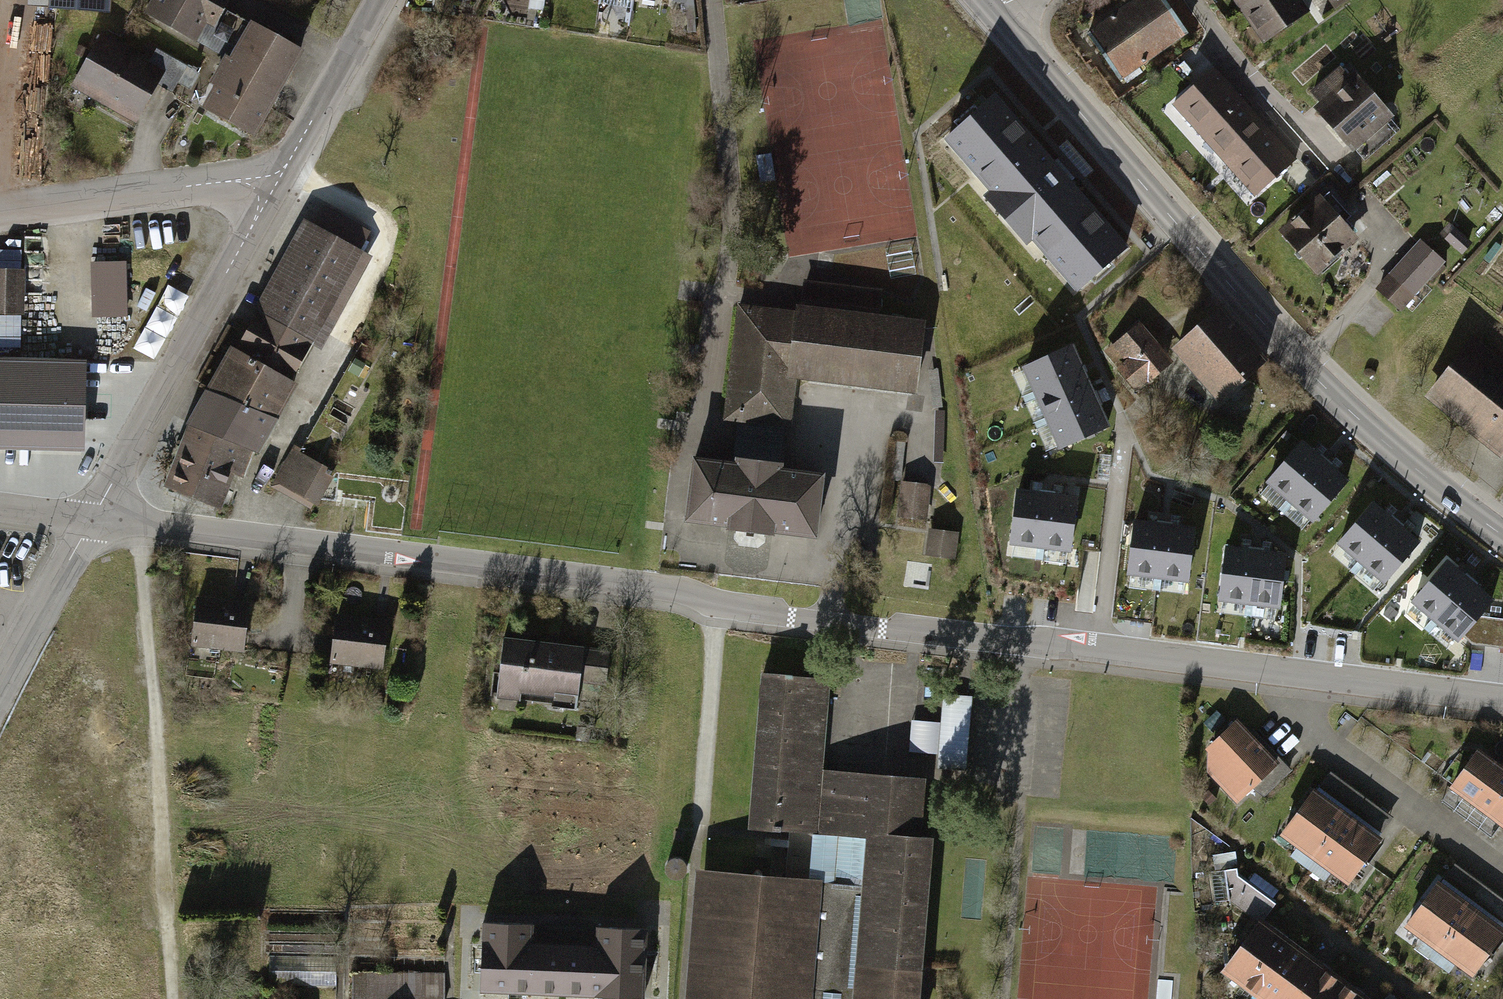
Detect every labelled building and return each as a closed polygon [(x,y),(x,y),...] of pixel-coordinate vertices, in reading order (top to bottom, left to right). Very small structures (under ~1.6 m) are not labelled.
[(144,16),(230,59),(250,21),(232,12),(238,0),(152,0),(144,16)] [(1096,36),(1134,87),(1195,41),(1164,0),(1144,0),(1096,36)] [(1272,51),(1317,21),(1303,0),(1238,0),(1272,51)] [(271,141),(319,54),(268,26),(247,64),(241,60),(214,109),(271,141)] [(174,71),(108,35),(77,92),(143,127),(174,71)] [(1353,64),(1313,101),(1364,155),(1403,118),(1353,64)] [(1221,72),(1179,107),(1205,139),(1247,104),(1221,72)] [(1145,248),(1008,86),(942,142),(1079,303),(1145,248)] [(1247,104),(1205,139),(1232,170),(1274,136),(1247,104)] [(1274,136),(1232,170),(1258,202),(1300,167),(1274,136)] [(1330,197),(1291,232),(1331,278),(1371,244),(1330,197)] [(319,226),(311,221),(238,349),(290,379),(312,339),(318,342),(368,257),(364,254),(374,235),(329,210),(319,226)] [(1453,267),(1424,244),(1384,293),(1413,317),(1453,267)] [(131,309),(129,254),(93,256),(95,310),(131,309)] [(0,274),(0,321),(28,321),(24,273),(0,274)] [(156,353),(191,289),(170,278),(136,342),(156,353)] [(743,307),(730,424),(738,425),(791,430),(797,431),(802,382),(925,395),(933,321),(889,317),(891,290),(806,281),(802,313),(743,307)] [(1232,309),(1182,350),(1230,408),(1280,367),(1232,309)] [(1179,366),(1147,326),(1124,343),(1140,363),(1129,373),(1145,393),(1179,366)] [(1482,342),(1434,400),(1502,457),(1502,359),(1482,342)] [(1072,347),(1027,367),(1039,393),(1084,373),(1072,347)] [(290,379),(238,349),(192,428),(171,483),(221,502),(233,471),(242,474),(250,448),(258,451),(295,383),(290,379)] [(0,366),(0,443),(78,444),(79,367),(0,366)] [(1096,399),(1084,373),(1039,393),(1051,419),(1096,399)] [(1096,399),(1051,419),(1063,446),(1107,426),(1096,399)] [(791,430),(738,425),(737,441),(734,464),(786,470),(789,447),(791,430)] [(1269,480),(1291,499),(1323,460),(1301,442),(1269,480)] [(329,475),(296,456),(279,483),(312,503),(329,475)] [(734,464),(694,459),(686,530),(820,546),(829,476),(786,470),(734,464)] [(1347,480),(1323,460),(1291,499),(1315,518),(1347,480)] [(934,484),(906,482),(903,518),(932,520),(934,484)] [(1041,544),(1046,494),(1017,491),(1011,540),(1041,544)] [(1046,494),(1041,544),(1070,547),(1076,498),(1046,494)] [(1371,504),(1340,541),(1363,560),(1395,524),(1371,504)] [(1128,570),(1158,573),(1163,526),(1133,523),(1128,570)] [(1417,543),(1395,524),(1363,560),(1386,580),(1417,543)] [(1194,530),(1163,526),(1158,573),(1189,576),(1194,530)] [(961,530),(933,529),(932,559),(961,560),(961,530)] [(1249,602),(1255,552),(1225,548),(1219,598),(1249,602)] [(1284,555),(1255,552),(1249,602),(1278,605),(1284,555)] [(1446,563),(1413,600),(1435,619),(1468,582),(1446,563)] [(1490,602),(1468,582),(1435,619),(1457,639),(1490,602)] [(261,606),(206,598),(199,645),(253,654),(261,606)] [(396,623),(342,616),(336,665),(389,672),(396,623)] [(619,651),(515,641),(509,699),(592,707),(594,687),(615,689),(619,651)] [(763,672),(750,828),(780,830),(781,828),(789,828),(785,879),(864,885),(855,998),(917,998),(931,837),(919,836),(924,778),(887,775),(886,786),(819,781),(828,678),(792,676),(792,675),(763,672)] [(971,759),(973,691),(945,690),(944,716),(914,715),(913,747),(940,748),(940,758),(971,759)] [(1288,765),(1246,721),(1217,748),(1214,775),(1245,806),(1288,765)] [(1491,749),(1464,789),(1502,816),(1502,758),(1491,749)] [(1397,841),(1326,790),(1292,837),(1362,888),(1397,841)] [(1463,868),(1418,928),(1484,978),(1502,953),(1502,899),(1463,868)] [(705,872),(694,998),(855,998),(864,885),(785,879),(705,872)] [(647,931),(482,924),(479,991),(644,998),(647,931)] [(1230,972),(1267,998),(1363,998),(1265,926),(1230,972)] [(356,975),(357,998),(449,998),(448,973),(356,975)]
